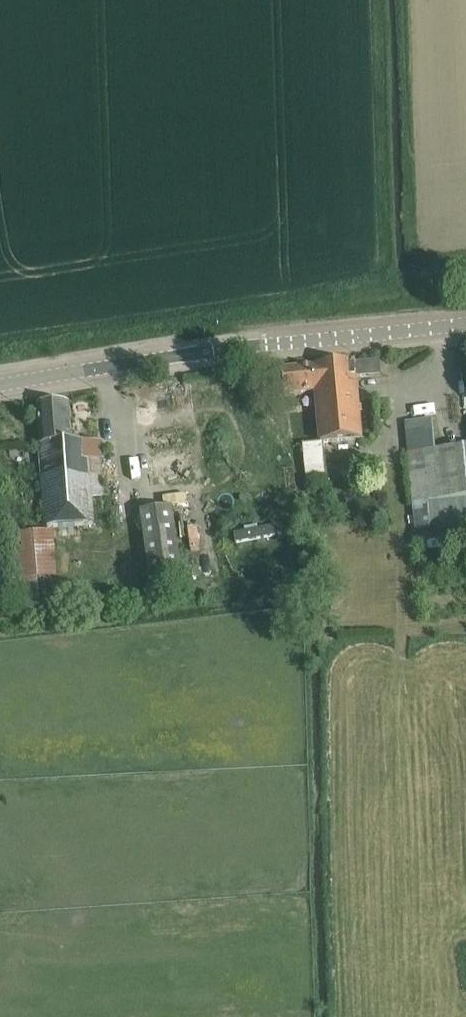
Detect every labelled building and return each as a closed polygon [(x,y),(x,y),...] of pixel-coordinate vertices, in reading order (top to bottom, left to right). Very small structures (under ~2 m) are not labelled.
[(284,394),(317,391),(321,441),(361,438),(356,377),(381,375),(380,359),(314,364),(314,365),(282,368),(284,394)] [(103,495),(99,461),(98,441),(72,442),(70,402),(37,404),(40,436),(40,444),(41,444),(48,527),(94,524),(94,519),(113,518),(111,494),(103,495)] [(435,450),(433,419),(406,422),(408,442),(415,531),(429,530),(428,526),(465,523),(465,447),(435,450)] [(306,444),(310,477),(329,475),(325,442),(306,444)] [(151,591),(183,587),(172,507),(140,511),(151,591)] [(16,532),(23,610),(61,607),(54,529),(16,532)]
